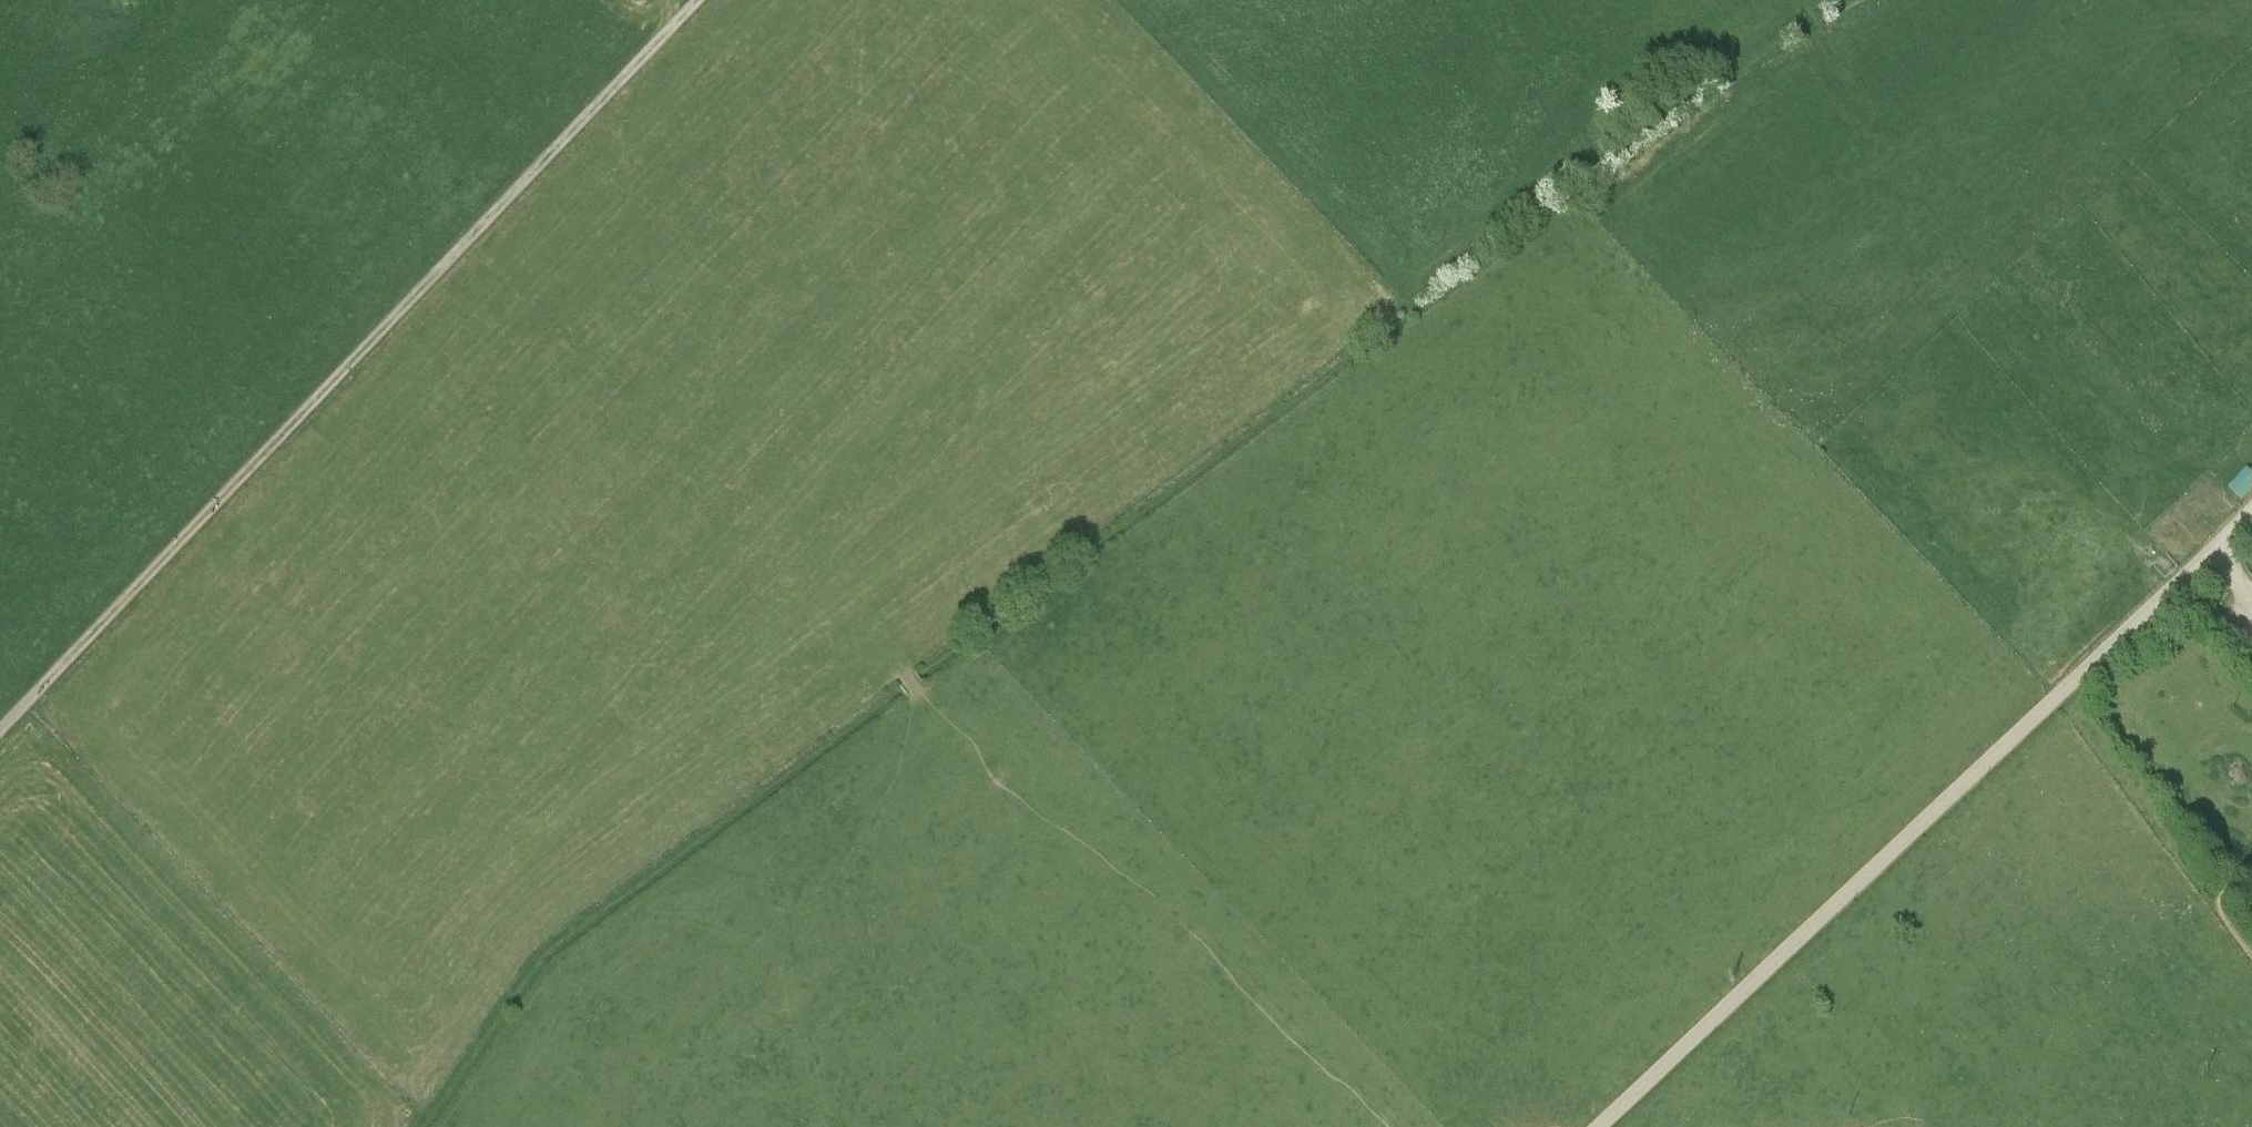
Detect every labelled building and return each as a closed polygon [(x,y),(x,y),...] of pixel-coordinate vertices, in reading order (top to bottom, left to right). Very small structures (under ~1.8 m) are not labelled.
[(2232,485),(2244,497),(2251,488),(2251,469),(2249,466),(2232,485)]
